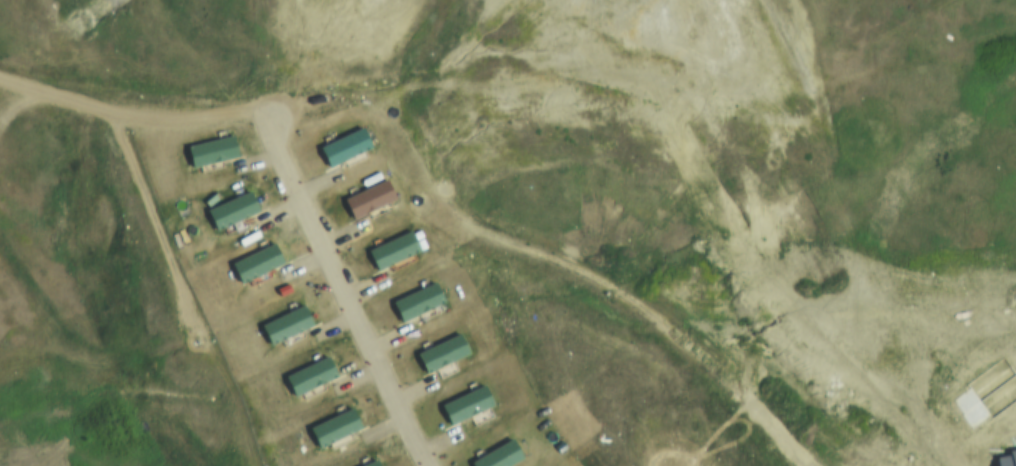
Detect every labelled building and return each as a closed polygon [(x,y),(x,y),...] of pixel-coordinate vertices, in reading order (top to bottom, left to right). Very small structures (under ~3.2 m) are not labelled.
[(316,147),(359,126),(368,146),(325,167),(316,147)] [(183,148),(228,137),(234,159),(188,170),(183,148)] [(340,198),(383,177),(392,196),(349,217),(340,198)] [(203,211),(245,191),(255,212),(214,232),(203,211)] [(364,248),(407,228),(417,248),(374,269),(364,248)] [(229,264),(271,244),(280,264),(239,284),(229,264)] [(389,300),(432,280),(442,301),(399,321),(389,300)] [(258,325),(300,305),(310,326),(268,346),(258,325)] [(414,352),(457,332),(467,352),(424,373),(414,352)] [(999,353),(1015,375),(1015,394),(988,415),(963,381),(999,353)] [(283,376),(324,356),(334,376),(292,396),(283,376)] [(439,403),(482,382),(491,403),(449,424),(439,403)] [(307,426),(349,406),(359,427),(317,447),(307,426)] [(520,457),(505,465),(471,465),(468,460),(508,437),(520,457)] [(1006,448),(1015,446),(1015,465),(996,465),(994,455),(1007,452),(1006,448)] [(373,457),(378,465),(354,465),(373,457)]
